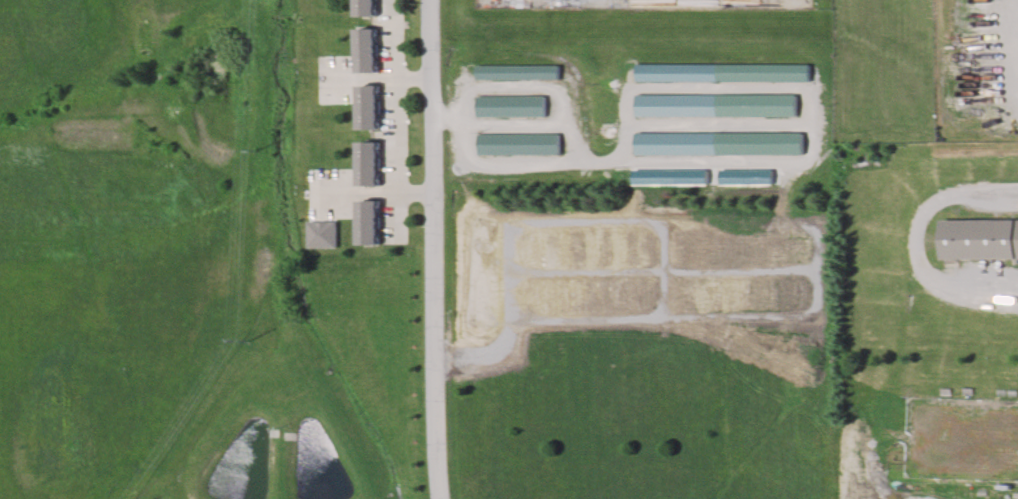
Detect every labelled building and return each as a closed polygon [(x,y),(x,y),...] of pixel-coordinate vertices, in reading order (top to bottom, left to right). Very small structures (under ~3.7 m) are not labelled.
[(355,16),(355,0),(377,0),(377,16),(355,16)] [(355,71),(354,28),(376,27),(377,71),(355,71)] [(479,80),(479,65),(562,65),(562,80),(479,80)] [(635,65),(811,66),(811,82),(635,81),(635,65)] [(356,129),(355,85),(377,85),(378,128),(356,129)] [(637,96),(798,95),(798,115),(637,115),(637,96)] [(478,98),(546,97),(546,116),(478,117),(478,98)] [(637,134),(798,134),(798,153),(637,154),(637,134)] [(479,136),(560,136),(560,153),(479,154),(479,136)] [(355,186),(354,142),(377,142),(377,185),(355,186)] [(356,245),(356,202),(378,201),(379,245),(356,245)] [(939,219),(1017,218),(1017,259),(940,260),(939,219)] [(306,221),(336,221),(336,250),(306,250),(306,221)]
